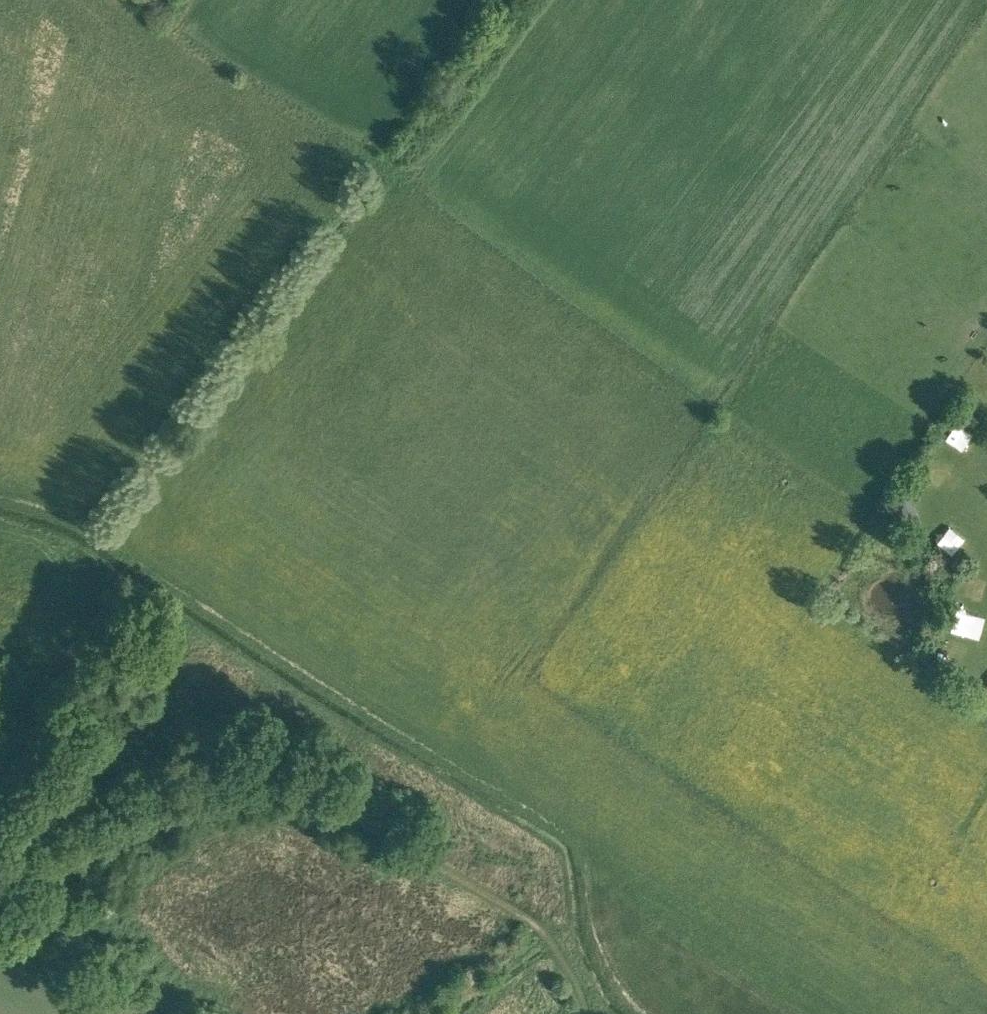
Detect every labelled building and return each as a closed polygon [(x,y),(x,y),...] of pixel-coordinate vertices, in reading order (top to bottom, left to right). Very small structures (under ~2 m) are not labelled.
[(968,445),(974,427),(954,421),(949,440),(968,445)]
